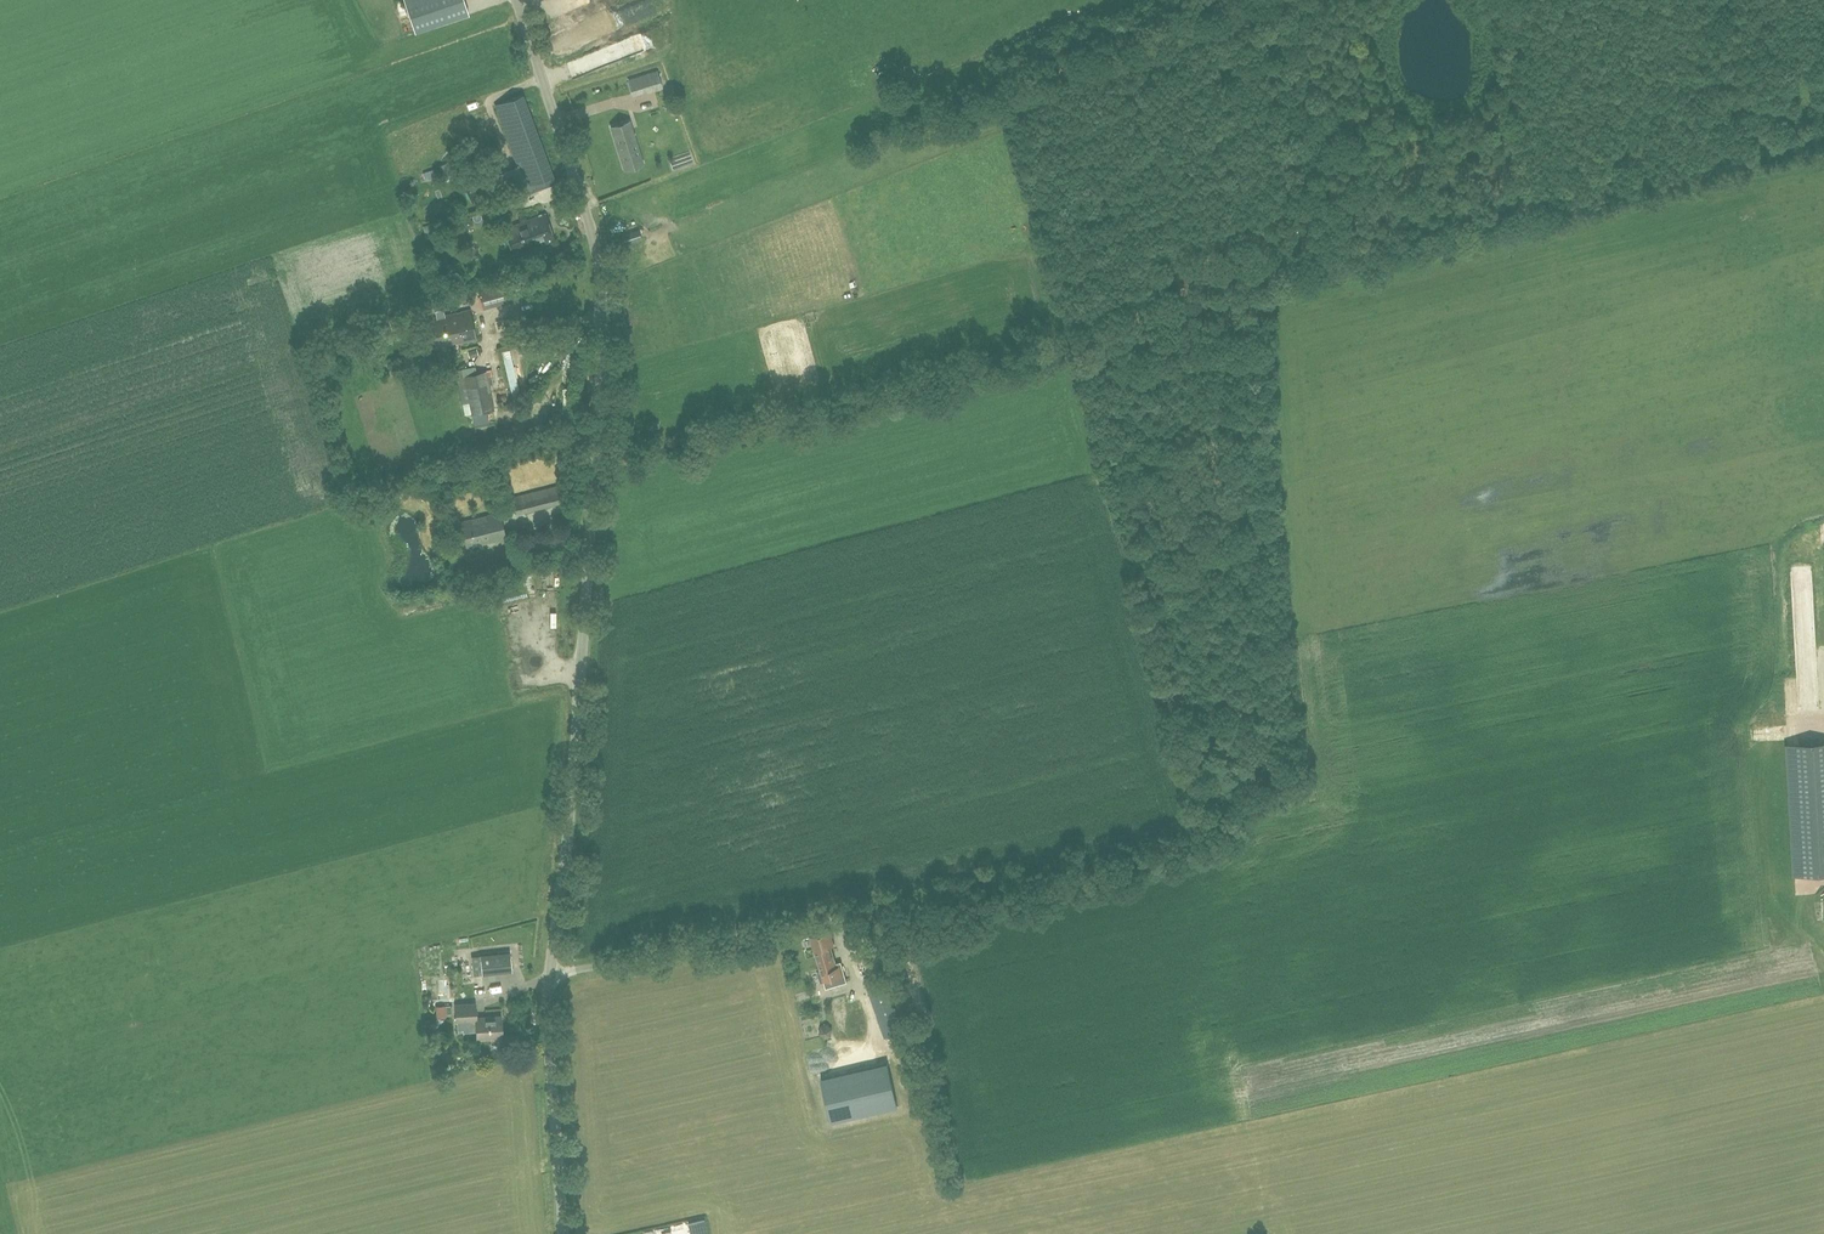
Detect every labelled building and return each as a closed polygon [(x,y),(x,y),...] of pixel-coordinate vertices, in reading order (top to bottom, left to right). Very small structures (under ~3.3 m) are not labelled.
[(411,17),(421,13),(422,16),(464,2),(464,0),(405,0),(411,17)] [(618,42),(569,63),(576,79),(625,58),(618,42)] [(663,79),(659,67),(646,71),(650,83),(663,79)] [(529,198),(557,188),(522,95),(495,105),(529,198)] [(611,127),(625,169),(642,163),(629,122),(611,127)] [(442,174),(453,170),(450,162),(439,165),(442,174)] [(496,176),(488,180),(493,191),(502,187),(496,176)] [(514,254),(553,240),(544,214),(504,228),(514,254)] [(625,244),(642,238),(639,229),(622,235),(625,244)] [(559,261),(576,254),(573,244),(555,250),(559,261)] [(483,309),(517,299),(512,282),(478,291),(480,296),(477,297),(481,309),(483,308),(483,309)] [(455,345),(476,340),(469,311),(429,320),(435,348),(455,344),(455,345)] [(393,330),(409,324),(405,313),(389,318),(393,330)] [(505,357),(511,386),(520,384),(514,355),(505,357)] [(476,374),(474,366),(463,368),(465,377),(457,378),(465,414),(471,413),(471,415),(493,410),(487,385),(494,384),(491,369),(485,370),(485,373),(476,374)] [(539,376),(546,383),(553,375),(545,369),(539,376)] [(565,407),(572,408),(575,389),(567,388),(565,407)] [(516,514),(565,501),(561,485),(512,498),(516,514)] [(467,548),(506,538),(500,512),(460,522),(467,548)] [(542,556),(568,549),(565,535),(539,542),(542,556)] [(1823,873),(1823,742),(1788,745),(1796,875),(1823,873)] [(835,963),(830,944),(833,943),(829,930),(810,935),(814,949),(820,970),(817,971),(820,981),(832,978),(834,982),(845,978),(841,962),(835,963)] [(482,974),(511,971),(509,952),(480,955),(482,974)] [(885,1038),(903,1032),(882,972),(864,978),(885,1038)] [(439,980),(440,995),(447,994),(446,980),(439,980)] [(504,994),(506,1008),(524,1006),(523,1000),(531,999),(530,991),(520,992),(504,994)] [(476,1018),(475,1003),(455,1005),(456,1022),(458,1022),(458,1029),(464,1029),(464,1031),(476,1030),(477,1038),(502,1037),(501,1016),(476,1018)] [(830,1122),(898,1107),(888,1063),(821,1078),(830,1122)]
